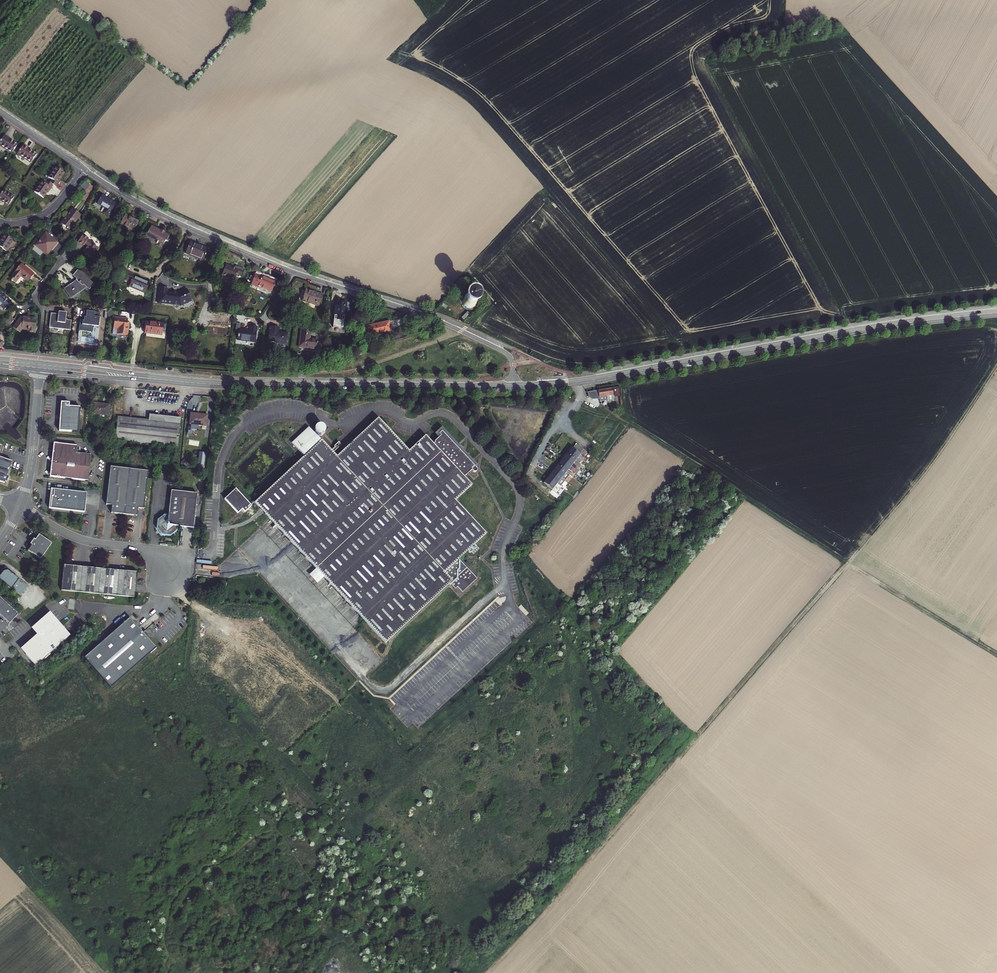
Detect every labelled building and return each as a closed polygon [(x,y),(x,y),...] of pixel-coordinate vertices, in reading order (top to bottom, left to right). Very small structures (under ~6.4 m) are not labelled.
[(12,154),(18,145),(10,140),(11,139),(5,135),(0,142),(0,146),(12,154)] [(17,154),(31,163),(37,154),(29,149),(29,148),(24,144),(17,154)] [(52,179),(50,182),(54,184),(57,187),(61,180),(60,179),(64,172),(56,167),(49,177),(52,179)] [(42,181),(35,191),(43,197),(48,190),(49,191),(54,184),(50,182),(47,180),(45,183),(42,181)] [(86,190),(90,184),(85,181),(81,186),(86,190)] [(3,190),(0,195),(0,201),(1,200),(8,205),(14,197),(3,190)] [(116,203),(102,195),(97,204),(105,208),(103,213),(108,216),(116,203)] [(80,215),(73,209),(61,224),(69,229),(80,215)] [(139,222),(125,214),(120,224),(134,231),(139,222)] [(146,237),(158,244),(159,242),(163,245),(166,241),(170,236),(152,226),(146,237)] [(58,242),(46,233),(35,246),(47,255),(58,242)] [(4,234),(0,239),(0,247),(6,251),(13,240),(4,234)] [(87,247),(83,252),(91,258),(99,248),(88,240),(88,239),(83,235),(77,242),(83,246),(84,244),(87,247)] [(197,244),(190,242),(185,253),(203,260),(207,249),(196,245),(197,244)] [(240,276),(243,269),(235,265),(234,268),(225,264),(220,275),(233,280),(236,274),(240,276)] [(34,275),(22,265),(10,278),(16,283),(21,276),(28,282),(34,275)] [(145,294),(150,283),(134,276),(134,274),(125,270),(123,275),(122,274),(120,278),(123,280),(124,279),(131,282),(129,287),(145,294)] [(78,280),(65,289),(71,297),(80,291),(78,289),(84,285),(89,289),(93,285),(77,271),(73,276),(78,280)] [(271,292),(276,282),(262,276),(262,277),(256,274),(251,285),(257,287),(258,286),(271,292)] [(163,289),(162,303),(176,305),(179,307),(182,305),(187,306),(196,302),(191,291),(182,294),(180,294),(180,295),(176,294),(171,293),(172,290),(163,289)] [(319,306),(322,295),(305,289),(301,300),(319,306)] [(0,293),(0,306),(5,309),(11,302),(0,293)] [(477,302),(477,301),(477,300),(476,298),(476,297),(475,296),(474,295),(472,294),(471,294),(470,294),(468,294),(467,294),(465,295),(464,296),(463,297),(463,298),(462,299),(462,301),(462,302),(463,304),(463,305),(464,306),(465,307),(467,308),(468,308),(469,308),(471,308),(472,308),(473,307),(475,306),(476,305),(476,304),(477,302)] [(336,302),(334,319),(344,320),(346,303),(336,302)] [(100,313),(84,311),(83,318),(84,318),(84,321),(82,321),(82,325),(99,327),(100,313)] [(57,315),(50,314),(49,329),(70,331),(71,321),(66,321),(66,320),(65,320),(66,313),(58,312),(57,315)] [(5,325),(8,327),(14,319),(11,317),(5,325)] [(36,319),(23,318),(22,318),(20,318),(13,328),(18,332),(20,329),(22,330),(28,331),(28,328),(35,329),(36,319)] [(128,319),(115,318),(113,328),(118,329),(117,335),(128,336),(129,323),(127,323),(128,319)] [(388,321),(367,326),(369,335),(381,332),(381,333),(391,331),(388,321)] [(164,324),(146,322),(145,333),(162,335),(164,324)] [(257,326),(250,326),(249,330),(239,329),(238,340),(256,342),(257,326)] [(270,326),(268,342),(286,344),(288,333),(278,332),(279,327),(270,326)] [(300,330),(299,347),(316,349),(317,339),(310,338),(310,331),(300,330)] [(614,400),(612,388),(595,391),(596,397),(606,396),(607,399),(607,401),(614,400)] [(596,397),(595,391),(588,392),(589,397),(592,400),(599,399),(599,400),(607,399),(606,396),(596,397)] [(81,408),(79,408),(74,407),(69,407),(70,403),(62,403),(60,431),(79,433),(81,408)] [(102,404),(93,403),(92,414),(108,416),(109,406),(102,405),(102,404)] [(198,416),(191,415),(190,424),(206,426),(208,416),(198,414),(198,416)] [(149,421),(118,418),(115,440),(178,447),(181,419),(150,415),(149,421)] [(336,456),(320,439),(304,455),(256,500),(272,520),(316,567),(325,576),(370,625),(386,641),(450,581),(451,583),(455,580),(466,565),(458,557),(485,532),(454,500),(470,484),(462,475),(464,473),(465,474),(471,469),(473,471),(474,471),(475,471),(476,469),(476,468),(473,465),(474,464),(440,429),(436,432),(439,435),(433,440),(434,441),(432,443),(424,435),(408,450),(377,417),(336,456)] [(304,455),(320,439),(309,427),(293,443),(304,455)] [(578,452),(580,454),(583,456),(587,451),(577,443),(573,448),(575,450),(578,452)] [(62,445),(55,444),(51,477),(57,449),(58,447),(59,446),(60,445),(62,445)] [(77,447),(62,445),(60,445),(59,446),(58,447),(57,449),(51,477),(89,481),(91,456),(76,454),(77,447)] [(586,462),(588,460),(583,456),(580,454),(578,452),(575,450),(573,448),(572,447),(567,453),(577,460),(579,458),(582,460),(583,459),(586,462)] [(574,463),(577,460),(567,453),(563,459),(579,472),(580,470),(576,467),(577,466),(574,463)] [(5,484),(5,482),(7,483),(8,479),(9,477),(7,476),(12,463),(0,459),(0,483),(5,484)] [(579,472),(563,459),(558,465),(567,472),(570,474),(573,471),(577,474),(579,472)] [(565,475),(567,472),(558,465),(553,470),(569,483),(571,481),(567,478),(568,477),(565,475)] [(149,472),(112,468),(107,505),(113,506),(113,514),(138,517),(139,509),(145,510),(149,472)] [(569,483),(553,470),(549,476),(558,483),(560,481),(563,483),(563,482),(567,486),(569,483)] [(557,485),(558,483),(549,476),(544,482),(546,484),(560,495),(561,493),(558,490),(560,487),(557,485)] [(560,495),(546,484),(544,488),(557,498),(560,495)] [(257,513),(261,509),(270,518),(272,520),(256,500),(255,501),(259,506),(255,510),(248,510),(247,508),(250,505),(235,488),(224,498),(237,512),(242,508),(246,512),(257,513)] [(55,497),(54,497),(52,509),(86,513),(89,494),(56,490),(55,497)] [(194,529),(198,494),(186,493),(172,491),(169,516),(167,516),(160,521),(159,529),(164,536),(172,537),(178,532),(179,528),(194,529)] [(52,543),(39,535),(36,540),(35,539),(31,544),(33,545),(29,550),(42,559),(52,543)] [(476,576),(466,565),(455,580),(463,589),(476,576)] [(61,591),(80,593),(82,568),(76,567),(64,566),(61,591)] [(316,567),(313,570),(320,580),(325,576),(316,567)] [(137,573),(88,568),(82,568),(80,593),(135,598),(137,573)] [(6,569),(0,577),(0,581),(7,586),(8,592),(10,593),(14,591),(16,594),(17,594),(20,597),(28,587),(6,569)] [(320,580),(313,570),(310,573),(318,582),(320,580)] [(462,590),(463,589),(455,580),(451,583),(455,587),(457,585),(462,590)] [(11,608),(0,598),(0,616),(10,625),(18,615),(11,608)] [(72,635),(52,612),(35,627),(40,634),(30,643),(24,648),(38,664),(72,635)] [(130,619),(84,658),(110,688),(156,649),(146,638),(148,635),(145,631),(143,634),(130,619)]
